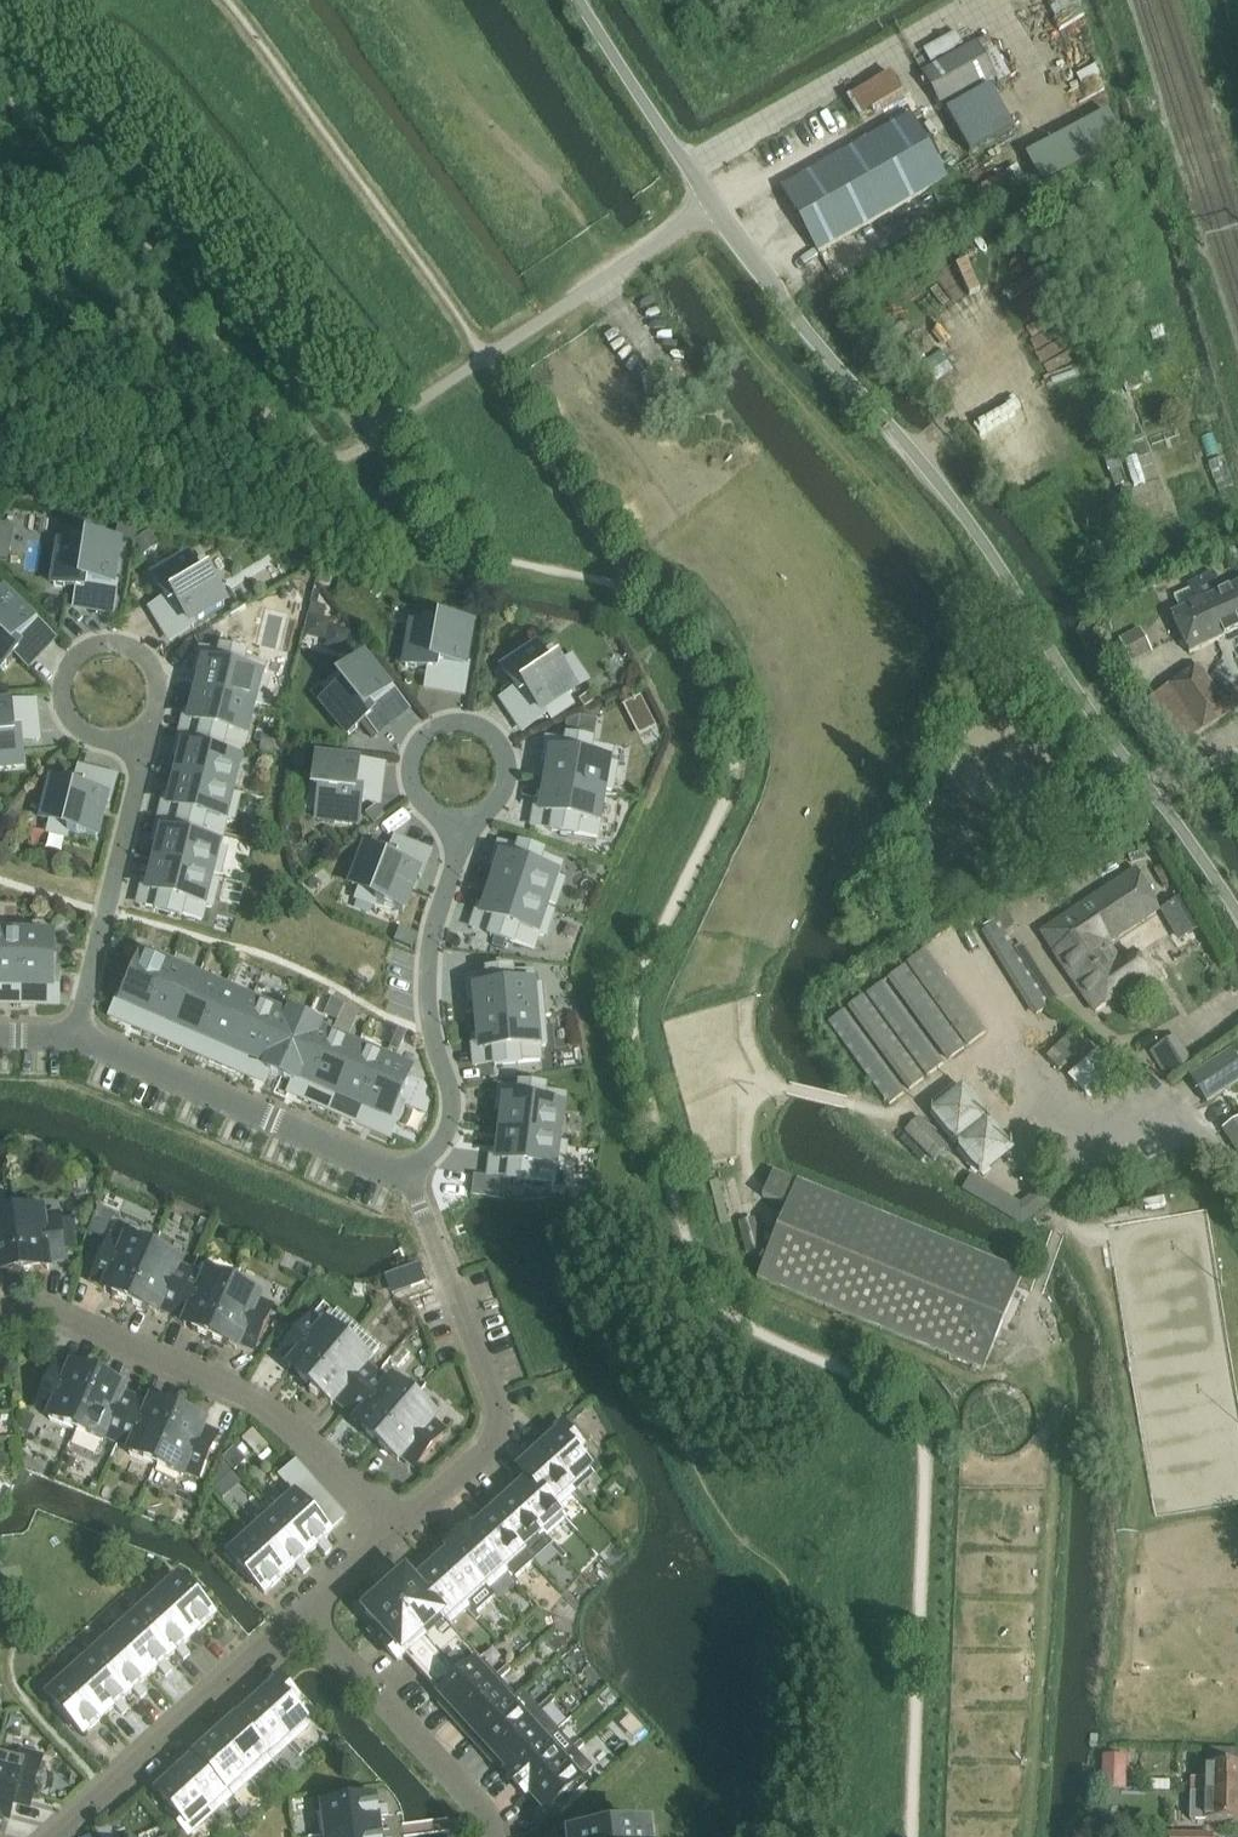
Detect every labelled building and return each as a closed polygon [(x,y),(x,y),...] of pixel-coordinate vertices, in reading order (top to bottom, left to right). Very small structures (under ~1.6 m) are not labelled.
[(957,34),(924,52),(931,65),(964,47),(957,34)] [(943,110),(995,80),(975,45),(923,74),(943,110)] [(847,101),(859,122),(902,96),(890,75),(847,101)] [(990,89),(946,114),(970,155),(1014,130),(1001,108),(990,89)] [(782,190),(818,254),(946,182),(910,117),(782,190)] [(1042,182),(1117,149),(1103,118),(1028,151),(1042,182)] [(119,527),(117,542),(134,545),(136,530),(119,527)] [(150,535),(138,543),(145,555),(158,548),(150,535)] [(67,589),(84,591),(85,585),(112,590),(119,549),(91,545),(91,541),(73,538),(71,548),(61,546),(58,564),(55,587),(67,589)] [(162,592),(170,606),(175,602),(190,627),(225,605),(211,581),(213,580),(203,563),(196,568),(190,559),(155,580),(162,592)] [(1191,657),(1237,635),(1237,586),(1222,593),(1214,576),(1187,589),(1188,592),(1175,598),(1182,612),(1172,617),(1188,651),(1191,657)] [(84,591),(67,589),(66,597),(66,599),(67,599),(81,601),(83,601),(95,603),(97,603),(108,605),(110,606),(110,604),(112,590),(85,585),(84,591)] [(170,606),(162,592),(154,596),(153,597),(154,598),(161,609),(161,610),(168,621),(169,622),(177,635),(190,627),(175,602),(170,606)] [(35,626),(4,598),(0,603),(0,672),(8,663),(19,651),(16,648),(35,626)] [(419,669),(436,672),(437,666),(464,671),(471,631),(443,626),(444,621),(424,618),(422,628),(413,626),(406,667),(419,669)] [(19,651),(8,663),(16,670),(17,671),(18,670),(28,659),(29,658),(37,649),(38,648),(46,639),(48,637),(46,636),(35,626),(16,648),(19,651)] [(1121,640),(1133,665),(1154,654),(1142,630),(1121,640)] [(511,682),(520,696),(525,693),(541,716),(574,693),(559,670),(562,668),(551,651),(543,657),(538,648),(504,671),(511,682)] [(202,695),(250,707),(251,704),(255,705),(262,706),(268,681),(261,679),(265,666),(248,661),(221,655),(218,668),(210,666),(202,695)] [(363,663),(342,682),(345,685),(323,704),(349,736),(359,728),(372,717),(368,713),(390,694),(363,663)] [(436,672),(419,669),(418,678),(417,679),(419,680),(433,682),(435,682),(447,684),(448,684),(460,686),(462,687),(462,685),(464,671),(437,666),(436,672)] [(1147,703),(1179,749),(1231,714),(1199,668),(1147,703)] [(520,696),(511,682),(502,688),(501,689),(502,690),(509,701),(510,702),(517,712),(518,713),(526,725),(527,726),(528,725),(541,716),(525,693),(520,696)] [(372,717),(359,728),(365,735),(366,736),(367,735),(378,726),(379,725),(388,717),(389,716),(399,708),(400,707),(399,705),(390,694),(368,713),(372,717)] [(240,750),(244,751),(247,737),(243,736),(250,707),(202,695),(195,726),(203,728),(201,740),(228,747),(240,750)] [(21,737),(22,754),(35,753),(33,737),(33,735),(31,722),(31,721),(30,709),(30,708),(28,708),(11,710),(14,737),(21,737)] [(24,767),(22,754),(21,737),(14,737),(11,710),(0,711),(0,769),(24,767)] [(181,780),(229,792),(236,764),(241,765),(244,751),(240,750),(228,747),(201,740),(198,752),(189,750),(181,780)] [(551,786),(599,794),(600,790),(611,792),(615,766),(609,765),(609,764),(611,751),(595,748),(568,743),(565,756),(556,755),(551,786)] [(356,796),(360,768),(318,763),(315,791),(310,791),(308,811),(318,812),(317,822),(359,826),(360,814),(362,796),(356,796)] [(362,796),(360,814),(372,815),(373,815),(374,814),(375,799),(375,798),(377,786),(377,784),(379,772),(379,770),(377,770),(360,768),(356,796),(362,796)] [(74,773),(70,785),(82,788),(80,795),(107,802),(112,783),(113,781),(111,781),(100,778),(99,778),(88,775),(87,775),(75,772),(74,771),(74,773)] [(182,813),(179,825),(206,831),(223,836),(226,823),(233,824),(239,799),(232,797),(228,796),(229,792),(181,780),(174,811),(182,813)] [(43,821),(69,828),(68,834),(97,841),(107,802),(80,795),(82,788),(70,785),(52,781),(43,821)] [(599,794),(551,786),(546,817),(555,818),(552,831),(579,836),(596,839),(599,824),(594,823),(599,794)] [(168,835),(160,865),(208,877),(209,873),(213,874),(220,876),(226,851),(220,849),(220,848),(223,836),(206,831),(179,825),(176,837),(168,835)] [(387,843),(383,854),(395,859),(393,865),(418,875),(425,856),(425,855),(424,854),(414,850),(412,850),(402,846),(400,846),(389,842),(388,841),(387,843)] [(375,903),(403,913),(418,875),(393,865),(395,859),(383,854),(377,852),(367,848),(358,870),(359,870),(352,887),(377,896),(375,903)] [(497,890),(543,906),(544,902),(555,905),(563,881),(557,879),(557,877),(561,865),(552,862),(526,853),(519,851),(515,863),(506,861),(497,890)] [(208,877),(160,865),(153,896),(161,898),(158,911),(185,917),(202,921),(205,908),(205,907),(212,909),(218,884),(211,882),(207,881),(208,877)] [(1041,934),(1096,1014),(1148,977),(1134,955),(1120,965),(1106,946),(1159,912),(1137,872),(1041,934)] [(543,906),(497,890),(487,920),(495,923),(491,935),(499,938),(524,946),(534,949),(538,937),(538,935),(544,937),(552,913),(542,909),(543,906)] [(986,931),(1037,1016),(1050,1008),(998,924),(986,931)] [(14,992),(14,1005),(22,1005),(23,993),(24,940),(24,939),(0,939),(0,992),(14,992)] [(23,993),(22,1005),(31,1005),(31,993),(59,993),(59,972),(53,972),(54,941),(54,940),(24,939),(24,940),(23,993)] [(942,946),(913,967),(972,1044),(999,1024),(942,946)] [(136,1028),(144,1031),(149,1020),(170,971),(143,959),(130,988),(124,986),(116,1006),(141,1016),(136,1028)] [(889,978),(950,1060),(965,1049),(905,967),(889,978)] [(149,1020),(144,1031),(152,1035),(157,1023),(176,1031),(197,982),(170,971),(149,1020)] [(480,991),(483,1023),(532,1018),(529,989),(534,989),(532,974),(515,975),(488,977),(489,990),(480,991)] [(197,982),(176,1031),(195,1039),(190,1051),(198,1054),(203,1043),(224,994),(197,982)] [(868,995),(928,1077),(944,1065),(884,983),(868,995)] [(14,1005),(14,992),(0,992),(0,1005),(14,1005)] [(31,1005),(58,1006),(59,993),(31,993),(31,1005)] [(250,1006),(224,994),(203,1043),(198,1054),(205,1058),(210,1046),(229,1055),(250,1006)] [(849,1009),(910,1091),(924,1080),(864,998),(849,1009)] [(111,1017),(136,1028),(141,1016),(116,1006),(111,1017)] [(243,1074),(251,1078),(256,1066),(277,1017),(250,1006),(229,1055),(248,1063),(243,1074)] [(829,1023),(889,1105),(904,1095),(844,1013),(829,1023)] [(256,1066),(251,1078),(259,1081),(264,1069),(265,1066),(271,1068),(268,1073),(282,1079),(304,1029),(306,1024),(292,1018),(290,1023),(277,1017),(256,1066)] [(532,1018),(483,1023),(485,1053),(494,1053),(496,1066),(524,1064),(540,1062),(539,1047),(534,1047),(532,1018)] [(152,1035),(190,1051),(195,1039),(176,1031),(157,1023),(152,1035)] [(296,1097),(304,1101),(309,1089),(331,1040),(317,1034),(320,1029),(306,1024),(304,1029),(282,1079),(295,1085),(298,1080),(303,1082),(301,1086),(296,1097)] [(399,1031),(391,1050),(399,1053),(407,1034),(399,1031)] [(1051,1054),(1063,1067),(1087,1045),(1076,1032),(1051,1054)] [(309,1089),(304,1101),(312,1104),(317,1093),(336,1101),(357,1052),(331,1040),(309,1089)] [(205,1058),(243,1074),(248,1063),(229,1055),(210,1046),(205,1058)] [(1092,1098),(1123,1071),(1101,1047),(1071,1075),(1092,1098)] [(357,1052),(336,1101),(355,1109),(350,1120),(358,1124),(363,1112),(384,1063),(357,1052)] [(1191,1080),(1207,1105),(1237,1085),(1237,1063),(1232,1053),(1191,1080)] [(363,1112),(358,1124),(365,1127),(370,1116),(396,1127),(404,1107),(399,1105),(412,1075),(384,1063),(363,1112)] [(259,1081),(296,1097),(301,1086),(303,1082),(298,1080),(295,1085),(282,1079),(268,1073),(271,1068),(265,1066),(264,1069),(259,1081)] [(950,1090),(924,1112),(974,1171),(999,1149),(950,1090)] [(506,1134),(555,1140),(558,1111),(563,1111),(565,1096),(548,1094),(520,1091),(519,1104),(510,1103),(506,1134)] [(312,1104),(350,1120),(355,1109),(336,1101),(317,1093),(312,1104)] [(365,1127),(391,1138),(396,1127),(370,1116),(365,1127)] [(906,1133),(934,1161),(948,1147),(920,1119),(906,1133)] [(1223,1131),(1237,1154),(1237,1122),(1223,1131)] [(555,1140),(506,1134),(502,1165),(511,1166),(510,1179),(538,1183),(554,1184),(556,1170),(562,1171),(565,1145),(554,1144),(555,1140)] [(757,1280),(983,1373),(1023,1277),(772,1175),(762,1199),(787,1209),(757,1280)] [(972,1177),(964,1192),(1023,1227),(1051,1206),(1040,1191),(1020,1206),(972,1177)] [(14,1216),(21,1274),(41,1272),(40,1262),(47,1262),(47,1264),(65,1262),(60,1217),(43,1219),(43,1213),(14,1216)] [(1,1267),(2,1277),(21,1274),(14,1216),(0,1218),(0,1267),(1,1267)] [(739,1226),(747,1254),(762,1250),(754,1222),(739,1226)] [(113,1297),(131,1305),(155,1251),(128,1240),(125,1246),(111,1239),(93,1281),(109,1288),(110,1285),(117,1288),(113,1297)] [(158,1309),(174,1316),(192,1275),(178,1269),(181,1262),(155,1251),(131,1305),(149,1313),(153,1304),(159,1307),(158,1309)] [(47,1264),(47,1262),(40,1262),(41,1272),(48,1271),(47,1264)] [(192,1275),(174,1316),(189,1323),(190,1320),(197,1323),(193,1332),(211,1340),(235,1286),(208,1274),(206,1281),(192,1275)] [(117,1288),(110,1285),(109,1288),(106,1294),(113,1297),(117,1288)] [(235,1286),(211,1340),(229,1347),(233,1339),(239,1342),(238,1344),(255,1351),(273,1310),(258,1303),(261,1297),(235,1286)] [(158,1309),(159,1307),(153,1304),(149,1313),(156,1316),(158,1309)] [(296,1375),(311,1388),(349,1343),(327,1325),(322,1330),(310,1319),(281,1354),(295,1366),(296,1363),(302,1368),(296,1375)] [(197,1323),(190,1320),(189,1323),(186,1329),(193,1332),(197,1323)] [(238,1344),(239,1342),(233,1339),(229,1347),(236,1351),(238,1344)] [(336,1400),(349,1411),(378,1377),(366,1367),(371,1362),(349,1343),(311,1388),(326,1401),(332,1393),(338,1398),(336,1400)] [(302,1368),(296,1363),(295,1366),(290,1371),(296,1375),(302,1368)] [(50,1421),(76,1432),(100,1378),(82,1370),(78,1379),(71,1376),(72,1374),(56,1367),(38,1408),(53,1415),(50,1421)] [(72,1374),(71,1376),(78,1379),(82,1370),(75,1367),(72,1374)] [(389,1386),(378,1377),(349,1411),(361,1422),(363,1420),(369,1424),(362,1432),(378,1445),(416,1400),(394,1381),(389,1386)] [(119,1443),(137,1402),(121,1395),(120,1398),(114,1395),(117,1386),(100,1378),(76,1432),(102,1444),(105,1437),(119,1443)] [(114,1395),(120,1398),(121,1395),(124,1389),(117,1386),(114,1395)] [(336,1400),(338,1398),(332,1393),(326,1401),(331,1405),(336,1400)] [(416,1400),(378,1445),(392,1457),(398,1450),(404,1454),(402,1457),(416,1468),(445,1434),(433,1423),(437,1418),(416,1400)] [(130,1456),(156,1467),(180,1413),(162,1405),(158,1414),(151,1411),(152,1409),(137,1402),(119,1443),(133,1450),(130,1456)] [(152,1409),(151,1411),(158,1414),(162,1405),(155,1402),(152,1409)] [(180,1413),(156,1467),(182,1478),(185,1472),(200,1479),(218,1437),(202,1430),(201,1432),(194,1430),(198,1421),(180,1413)] [(369,1424),(363,1420),(361,1422),(357,1427),(362,1432),(369,1424)] [(194,1430),(201,1432),(202,1430),(204,1424),(198,1421),(194,1430)] [(551,1444),(540,1453),(575,1491),(576,1489),(593,1474),(589,1470),(591,1469),(576,1452),(583,1446),(564,1425),(548,1439),(551,1444)] [(236,1472),(248,1462),(236,1448),(224,1459),(236,1472)] [(402,1457),(404,1454),(398,1450),(392,1457),(398,1462),(402,1457)] [(575,1491),(540,1453),(520,1472),(529,1482),(530,1481),(555,1509),(556,1508),(573,1493),(578,1500),(582,1496),(576,1489),(575,1491)] [(212,1484),(226,1497),(243,1480),(229,1467),(212,1484)] [(530,1481),(529,1482),(511,1499),(545,1537),(547,1535),(566,1519),(556,1508),(555,1509),(530,1481)] [(292,1501),(296,1498),(290,1492),(286,1495),(292,1501)] [(582,1496),(578,1500),(584,1506),(588,1503),(582,1496)] [(292,1501),(274,1518),(309,1556),(318,1548),(326,1556),(333,1550),(325,1542),(332,1536),(297,1497),(296,1498),(292,1501)] [(543,1539),(545,1537),(511,1499),(491,1516),(526,1555),(543,1539)] [(265,1515),(271,1521),(274,1518),(269,1511),(265,1515)] [(491,1516),(473,1534),(472,1534),(506,1572),(509,1570),(526,1555),(491,1516)] [(274,1518),(271,1521),(253,1537),(288,1575),(297,1567),(305,1576),(311,1570),(304,1561),(309,1556),(274,1518)] [(473,1534),(469,1530),(449,1549),(452,1552),(453,1552),(487,1590),(504,1574),(506,1572),(472,1534),(473,1534)] [(549,1545),(553,1542),(547,1535),(545,1537),(543,1539),(549,1545)] [(245,1573),(265,1596),(288,1575),(253,1537),(235,1553),(231,1556),(231,1557),(238,1565),(236,1567),(243,1576),(245,1573)] [(553,1542),(549,1545),(555,1552),(559,1548),(553,1542)] [(231,1556),(235,1553),(229,1546),(225,1550),(231,1556)] [(468,1607),(470,1605),(487,1590),(453,1552),(452,1552),(433,1570),(468,1607)] [(433,1570),(415,1586),(414,1587),(448,1625),(466,1609),(471,1616),(476,1612),(470,1605),(468,1607),(433,1570)] [(510,1581),(514,1577),(509,1570),(506,1572),(504,1574),(510,1581)] [(170,1577),(176,1584),(180,1580),(174,1574),(170,1577)] [(407,1618),(429,1642),(448,1625),(414,1587),(415,1586),(406,1577),(386,1595),(407,1618)] [(514,1577),(510,1581),(516,1587),(520,1583),(514,1577)] [(158,1600),(193,1639),(215,1618),(195,1596),(198,1594),(190,1586),(188,1588),(181,1580),(180,1580),(176,1584),(158,1600)] [(407,1618),(386,1595),(366,1613),(384,1633),(378,1639),(385,1647),(384,1647),(398,1663),(405,1657),(409,1660),(429,1642),(407,1618)] [(140,1616),(136,1620),(171,1658),(177,1653),(184,1661),(191,1655),(184,1647),(193,1639),(158,1600),(140,1616)] [(140,1616),(134,1610),(130,1613),(136,1620),(140,1616)] [(476,1612),(471,1616),(477,1622),(482,1619),(476,1612)] [(127,1616),(133,1623),(136,1620),(130,1613),(127,1616)] [(133,1623),(115,1639),(150,1678),(159,1669),(167,1677),(173,1672),(166,1663),(171,1658),(136,1620),(133,1623)] [(409,1660),(441,1697),(479,1662),(481,1661),(448,1625),(429,1642),(409,1660)] [(140,1686),(150,1678),(115,1639),(97,1655),(93,1659),(128,1697),(134,1692),(141,1700),(148,1694),(140,1686)] [(91,1649),(87,1652),(93,1659),(97,1655),(91,1649)] [(84,1655),(90,1662),(93,1659),(87,1652),(84,1655)] [(90,1662),(72,1678),(106,1717),(116,1708),(123,1717),(130,1711),(122,1702),(128,1697),(93,1659),(90,1662)] [(441,1697),(459,1715),(496,1681),(495,1679),(479,1662),(441,1697)] [(501,1673),(505,1677),(511,1671),(508,1667),(501,1673)] [(501,1673),(495,1679),(496,1681),(498,1683),(505,1677),(501,1673)] [(267,1696),(256,1705),(290,1743),(292,1742),(309,1726),(305,1722),(307,1721),(292,1705),(299,1698),(280,1677),(264,1692),(267,1696)] [(64,1715),(84,1737),(106,1717),(72,1678),(54,1694),(50,1697),(49,1698),(57,1707),(54,1709),(62,1717),(64,1715)] [(498,1683),(496,1681),(459,1715),(476,1735),(514,1701),(498,1683)] [(44,1691),(50,1697),(54,1694),(48,1688),(44,1691)] [(476,1735),(494,1754),(532,1720),(530,1718),(514,1701),(476,1735)] [(288,1745),(290,1743),(256,1705),(237,1723),(271,1761),(288,1745)] [(536,1712),(540,1716),(546,1710),(543,1706),(536,1712)] [(530,1718),(532,1720),(533,1722),(540,1716),(536,1712),(530,1718)] [(494,1754),(511,1773),(511,1774),(549,1739),(533,1722),(532,1720),(494,1754)] [(271,1761),(237,1723),(217,1740),(252,1778),(253,1777),(271,1761)] [(511,1774),(511,1773),(507,1776),(526,1797),(529,1794),(529,1793),(567,1759),(565,1757),(549,1739),(511,1774)] [(217,1740),(198,1758),(232,1796),(250,1780),(252,1778),(217,1740)] [(298,1748),(292,1742),(290,1743),(288,1745),(294,1752),(298,1748)] [(572,1751),(575,1755),(582,1749),(578,1745),(572,1751)] [(298,1748),(294,1752),(300,1758),(304,1755),(298,1748)] [(565,1757),(567,1759),(569,1761),(575,1755),(572,1751),(565,1757)] [(1237,1794),(1237,1752),(1211,1752),(1211,1767),(1206,1767),(1206,1793),(1237,1794)] [(2,1823),(3,1819),(10,1821),(16,1796),(32,1800),(43,1761),(24,1756),(22,1764),(0,1758),(0,1823),(2,1823)] [(232,1796),(198,1758),(179,1776),(213,1814),(215,1812),(232,1796)] [(1102,1791),(1126,1792),(1128,1759),(1104,1758),(1102,1791)] [(567,1759),(529,1793),(529,1794),(547,1813),(565,1797),(568,1801),(589,1783),(585,1779),(569,1761),(567,1759)] [(193,1832),(211,1815),(213,1814),(179,1776),(158,1794),(174,1812),(170,1815),(189,1835),(193,1832)] [(253,1777),(252,1778),(250,1780),(255,1787),(260,1783),(253,1777)] [(260,1783),(255,1787),(262,1793),(266,1790),(260,1783)] [(1206,1793),(1205,1822),(1237,1823),(1237,1794),(1206,1793)] [(378,1818),(386,1817),(389,1817),(388,1808),(377,1809),(376,1806),(375,1800),(324,1807),(324,1808),(325,1813),(328,1836),(379,1831),(378,1822),(378,1818)] [(215,1812),(213,1814),(211,1815),(217,1822),(221,1818),(215,1812)] [(221,1818),(217,1822),(223,1828),(227,1825),(221,1818)]
